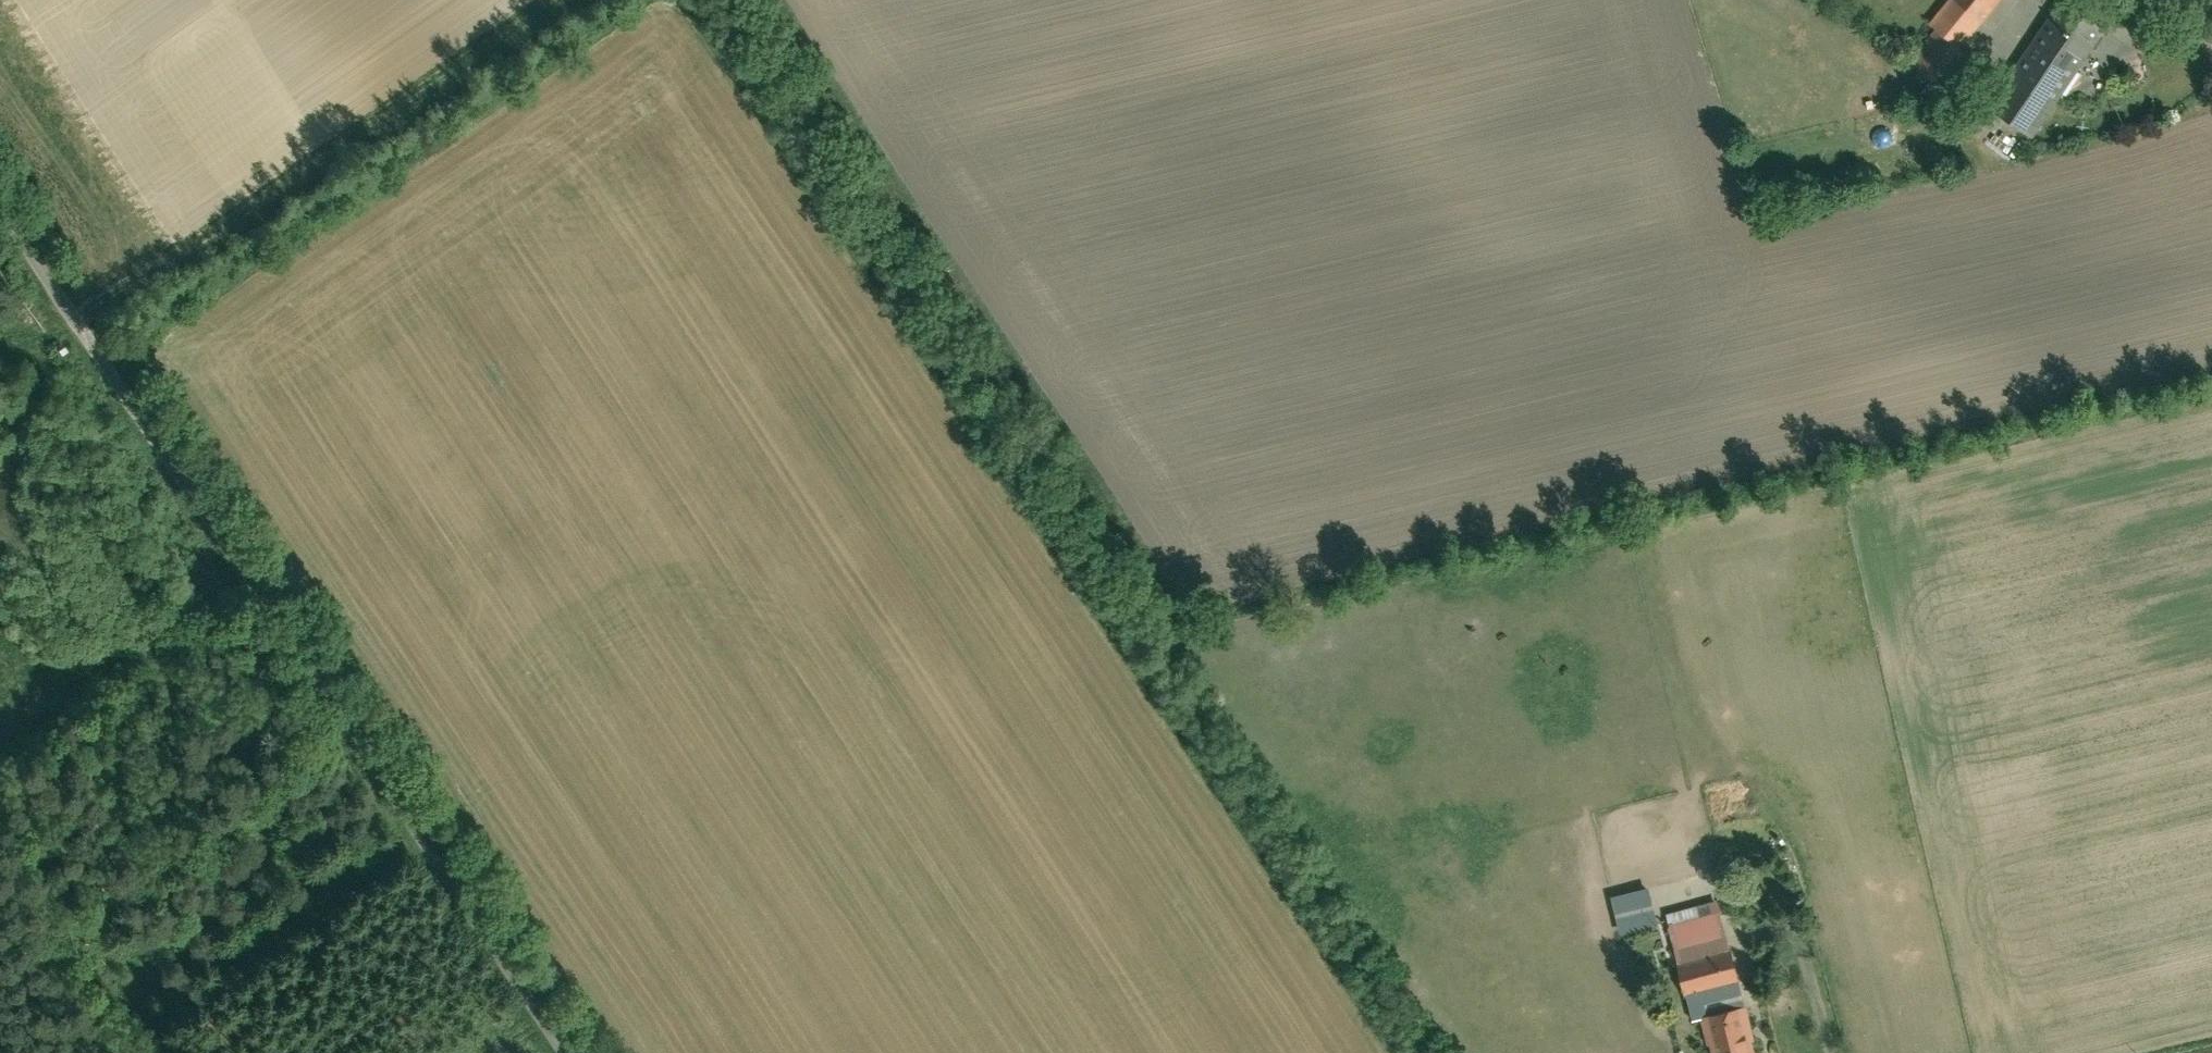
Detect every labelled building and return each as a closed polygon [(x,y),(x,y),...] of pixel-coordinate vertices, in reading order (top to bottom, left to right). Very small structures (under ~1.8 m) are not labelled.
[(1972,0),(1946,0),(1941,6),(1946,12),(1935,21),(1957,36),(1983,8),(1972,0)] [(2078,0),(2063,0),(1989,106),(2035,136),(2111,19),(2078,0)] [(1957,36),(1935,21),(1925,36),(1932,42),(1914,60),(1940,76),(1967,43),(1957,36)] [(1645,888),(1614,896),(1623,931),(1654,923),(1645,888)] [(1666,914),(1680,964),(1730,950),(1717,900),(1666,914)] [(1730,950),(1680,964),(1687,990),(1738,976),(1730,950)] [(1738,980),(1689,993),(1696,1019),(1707,1016),(1745,1006),(1738,980)] [(1707,1016),(1717,1052),(1758,1052),(1745,1006),(1707,1016)]
